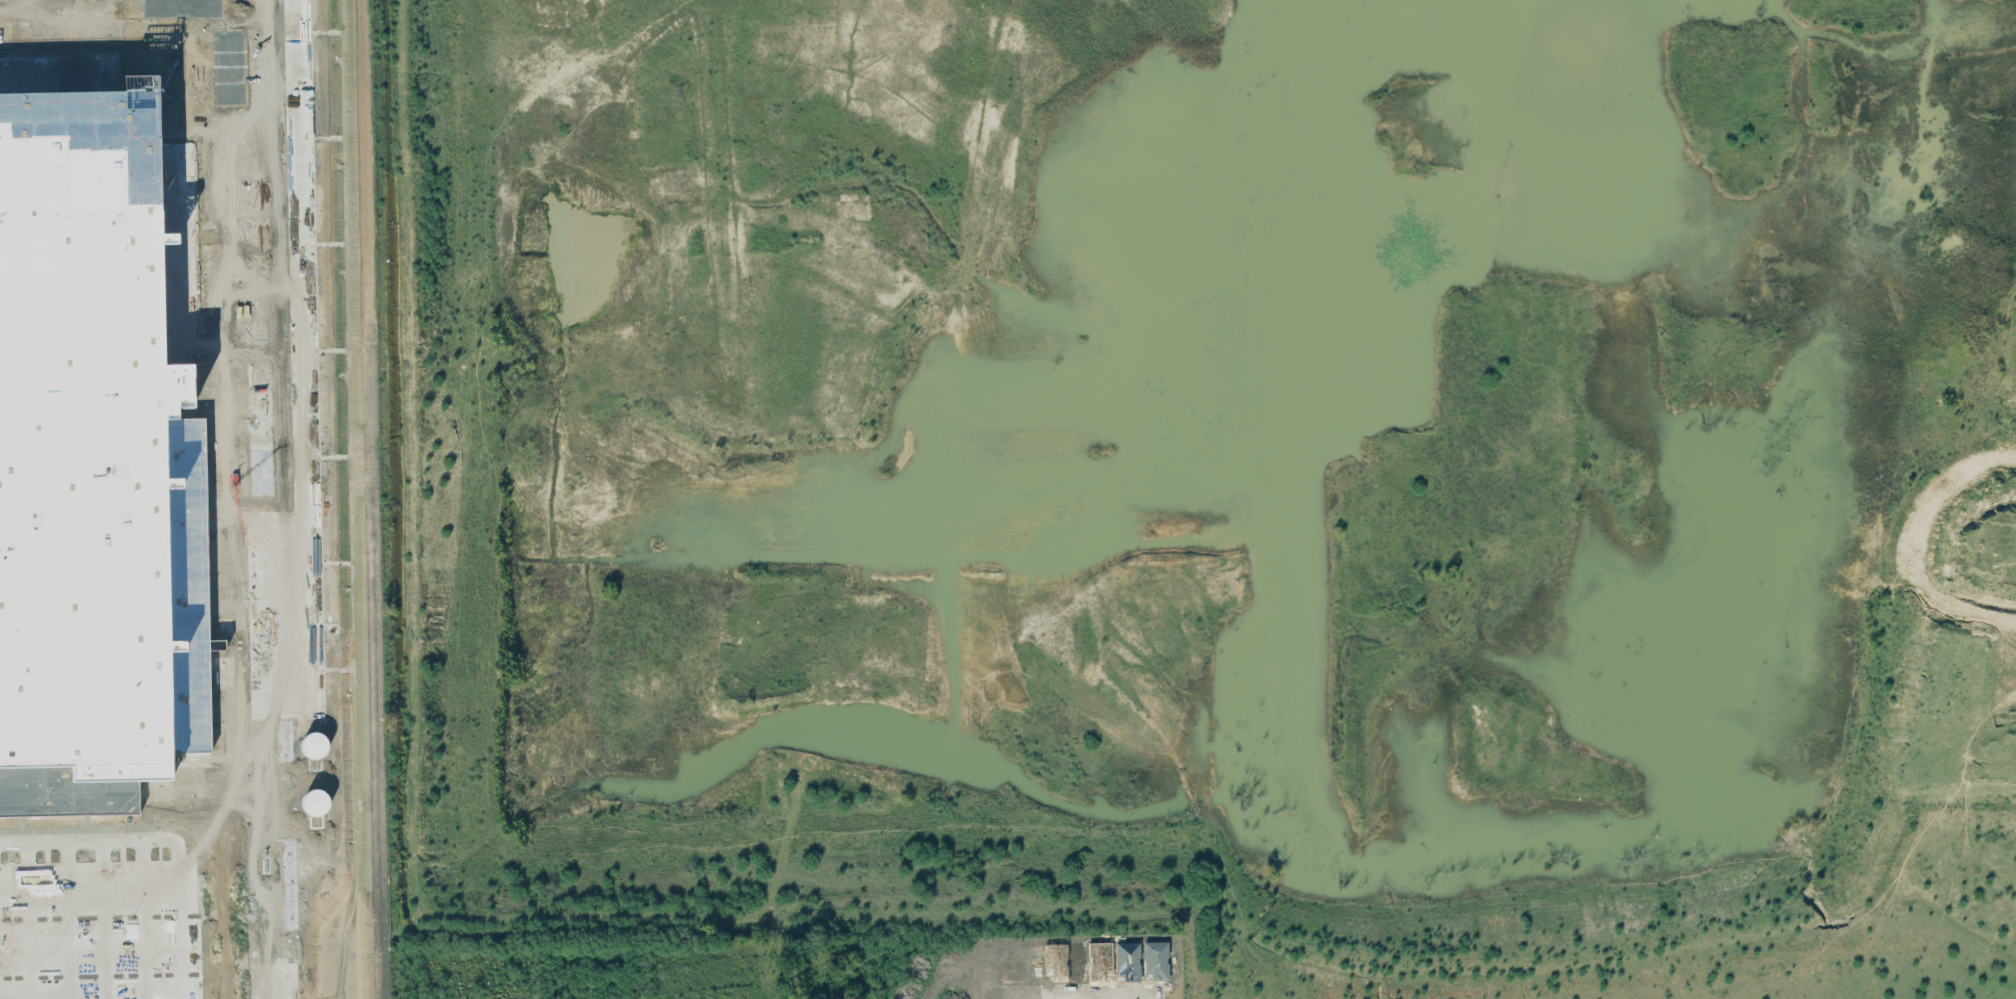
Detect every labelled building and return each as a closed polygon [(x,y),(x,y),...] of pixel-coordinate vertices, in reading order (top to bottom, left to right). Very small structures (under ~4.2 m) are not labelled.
[(170,775),(0,779),(0,74),(156,71),(170,775)]
